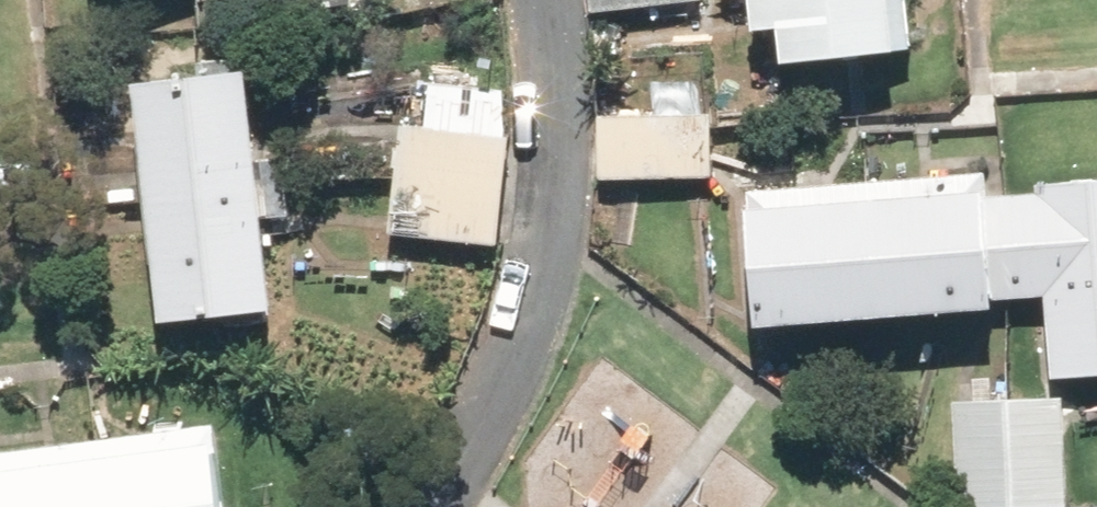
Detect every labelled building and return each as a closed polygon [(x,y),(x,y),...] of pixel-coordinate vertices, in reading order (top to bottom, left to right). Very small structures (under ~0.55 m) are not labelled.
[(285,19),(354,6),(352,0),(281,0),(285,19)] [(588,16),(700,4),(700,0),(586,0),(588,16)] [(743,40),(771,37),(774,69),(888,55),(915,52),(909,0),(885,0),(882,0),(739,0),(743,40)] [(239,75),(121,89),(149,336),(268,322),(239,75)] [(596,120),(596,187),(710,187),(710,119),(596,120)] [(508,133),(397,125),(389,242),(499,250),(508,133)] [(1038,183),(1039,197),(982,202),(979,172),(739,190),(751,336),(990,318),(989,305),(1039,301),(1046,390),(1096,386),(1096,178),(1038,183)] [(947,404),(950,506),(1064,506),(1061,401),(947,404)] [(212,423),(0,456),(0,506),(225,506),(212,423)]
